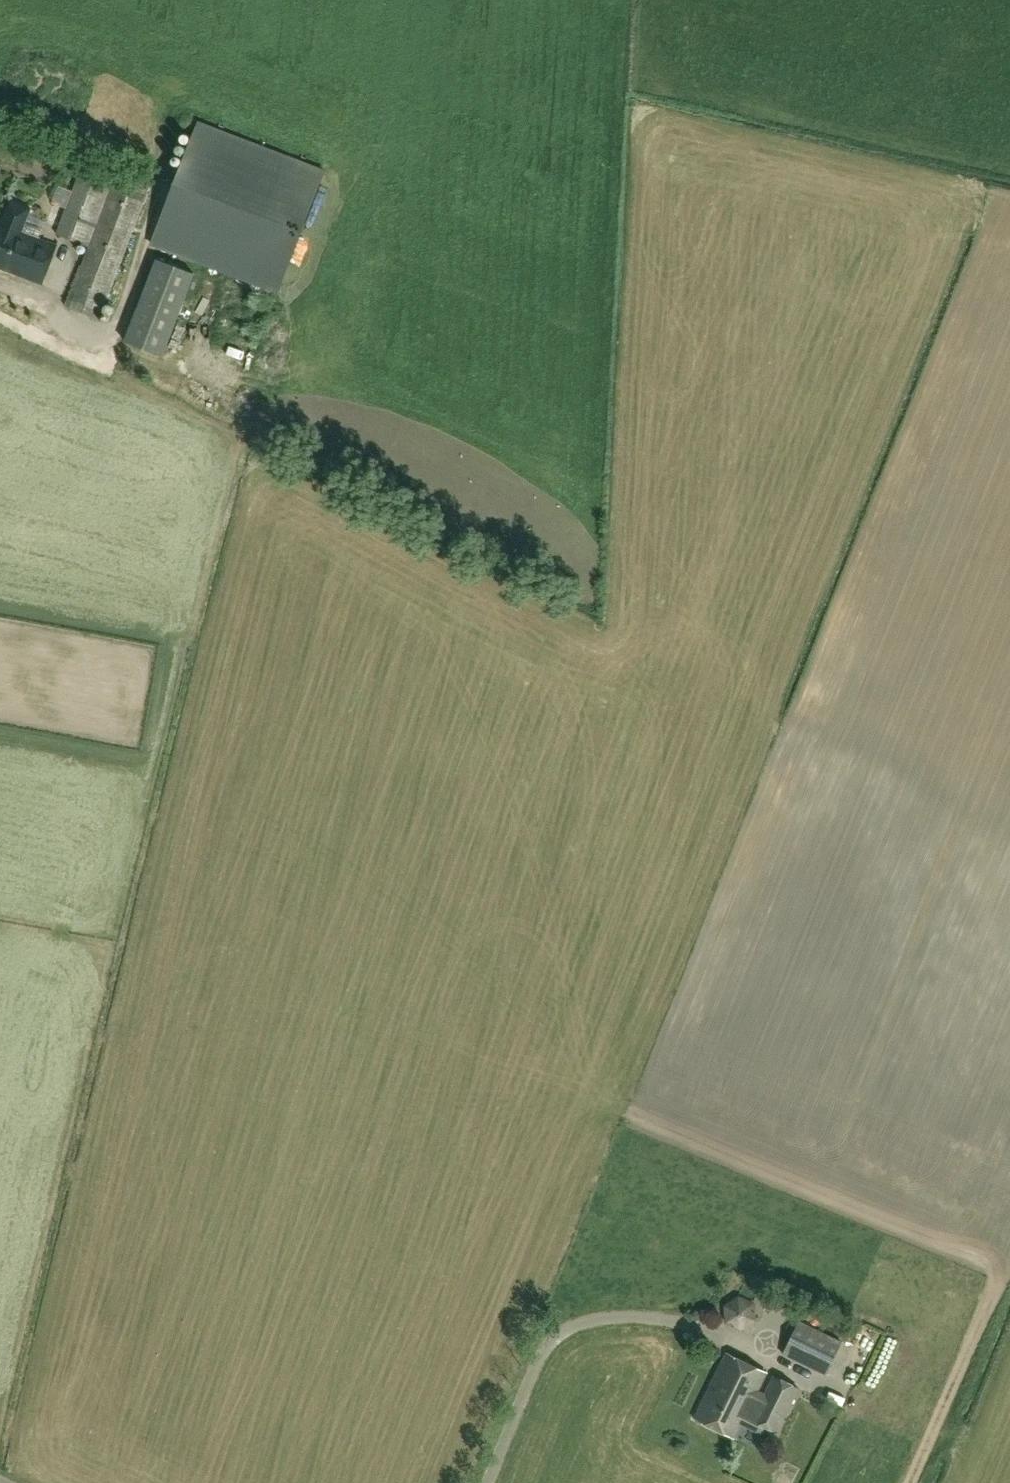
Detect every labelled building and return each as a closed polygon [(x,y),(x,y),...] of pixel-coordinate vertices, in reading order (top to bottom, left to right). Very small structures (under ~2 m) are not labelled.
[(199,124),(153,245),(279,293),(324,172),(199,124)] [(137,220),(152,181),(86,156),(57,233),(89,246),(66,306),(100,319),(137,220)] [(0,226),(0,267),(43,283),(57,245),(21,232),(31,207),(11,200),(2,225),(1,224),(0,226)] [(163,355),(193,274),(156,260),(125,341),(147,349),(163,355)] [(826,1374),(842,1342),(799,1321),(783,1353),(826,1374)] [(695,1418),(735,1437),(767,1372),(727,1353),(695,1418)] [(774,1376),(753,1419),(778,1431),(799,1389),(774,1376)]
